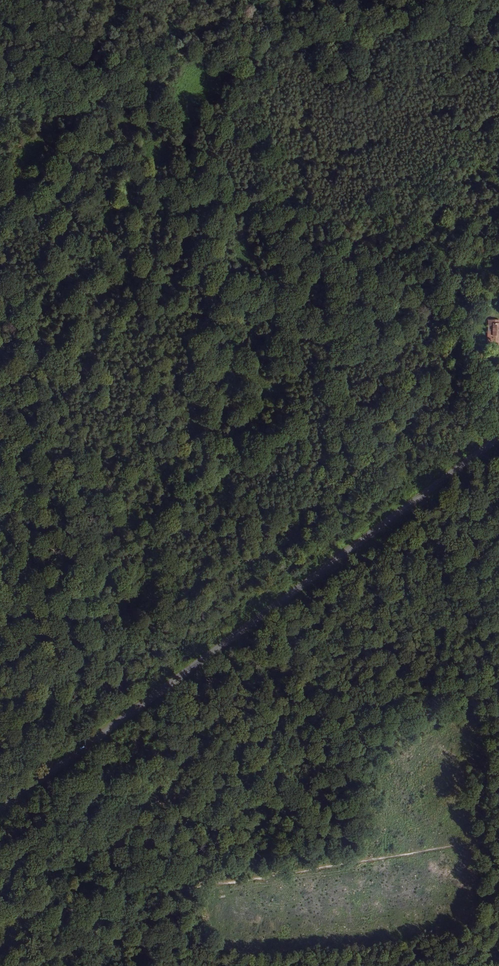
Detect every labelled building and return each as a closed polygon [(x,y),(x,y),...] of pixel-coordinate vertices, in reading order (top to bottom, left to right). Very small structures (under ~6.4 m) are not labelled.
[(492,318),(492,322),(490,322),(490,323),(493,325),(493,331),(491,333),(493,336),(498,337),(498,321),(498,318),(492,318)]
